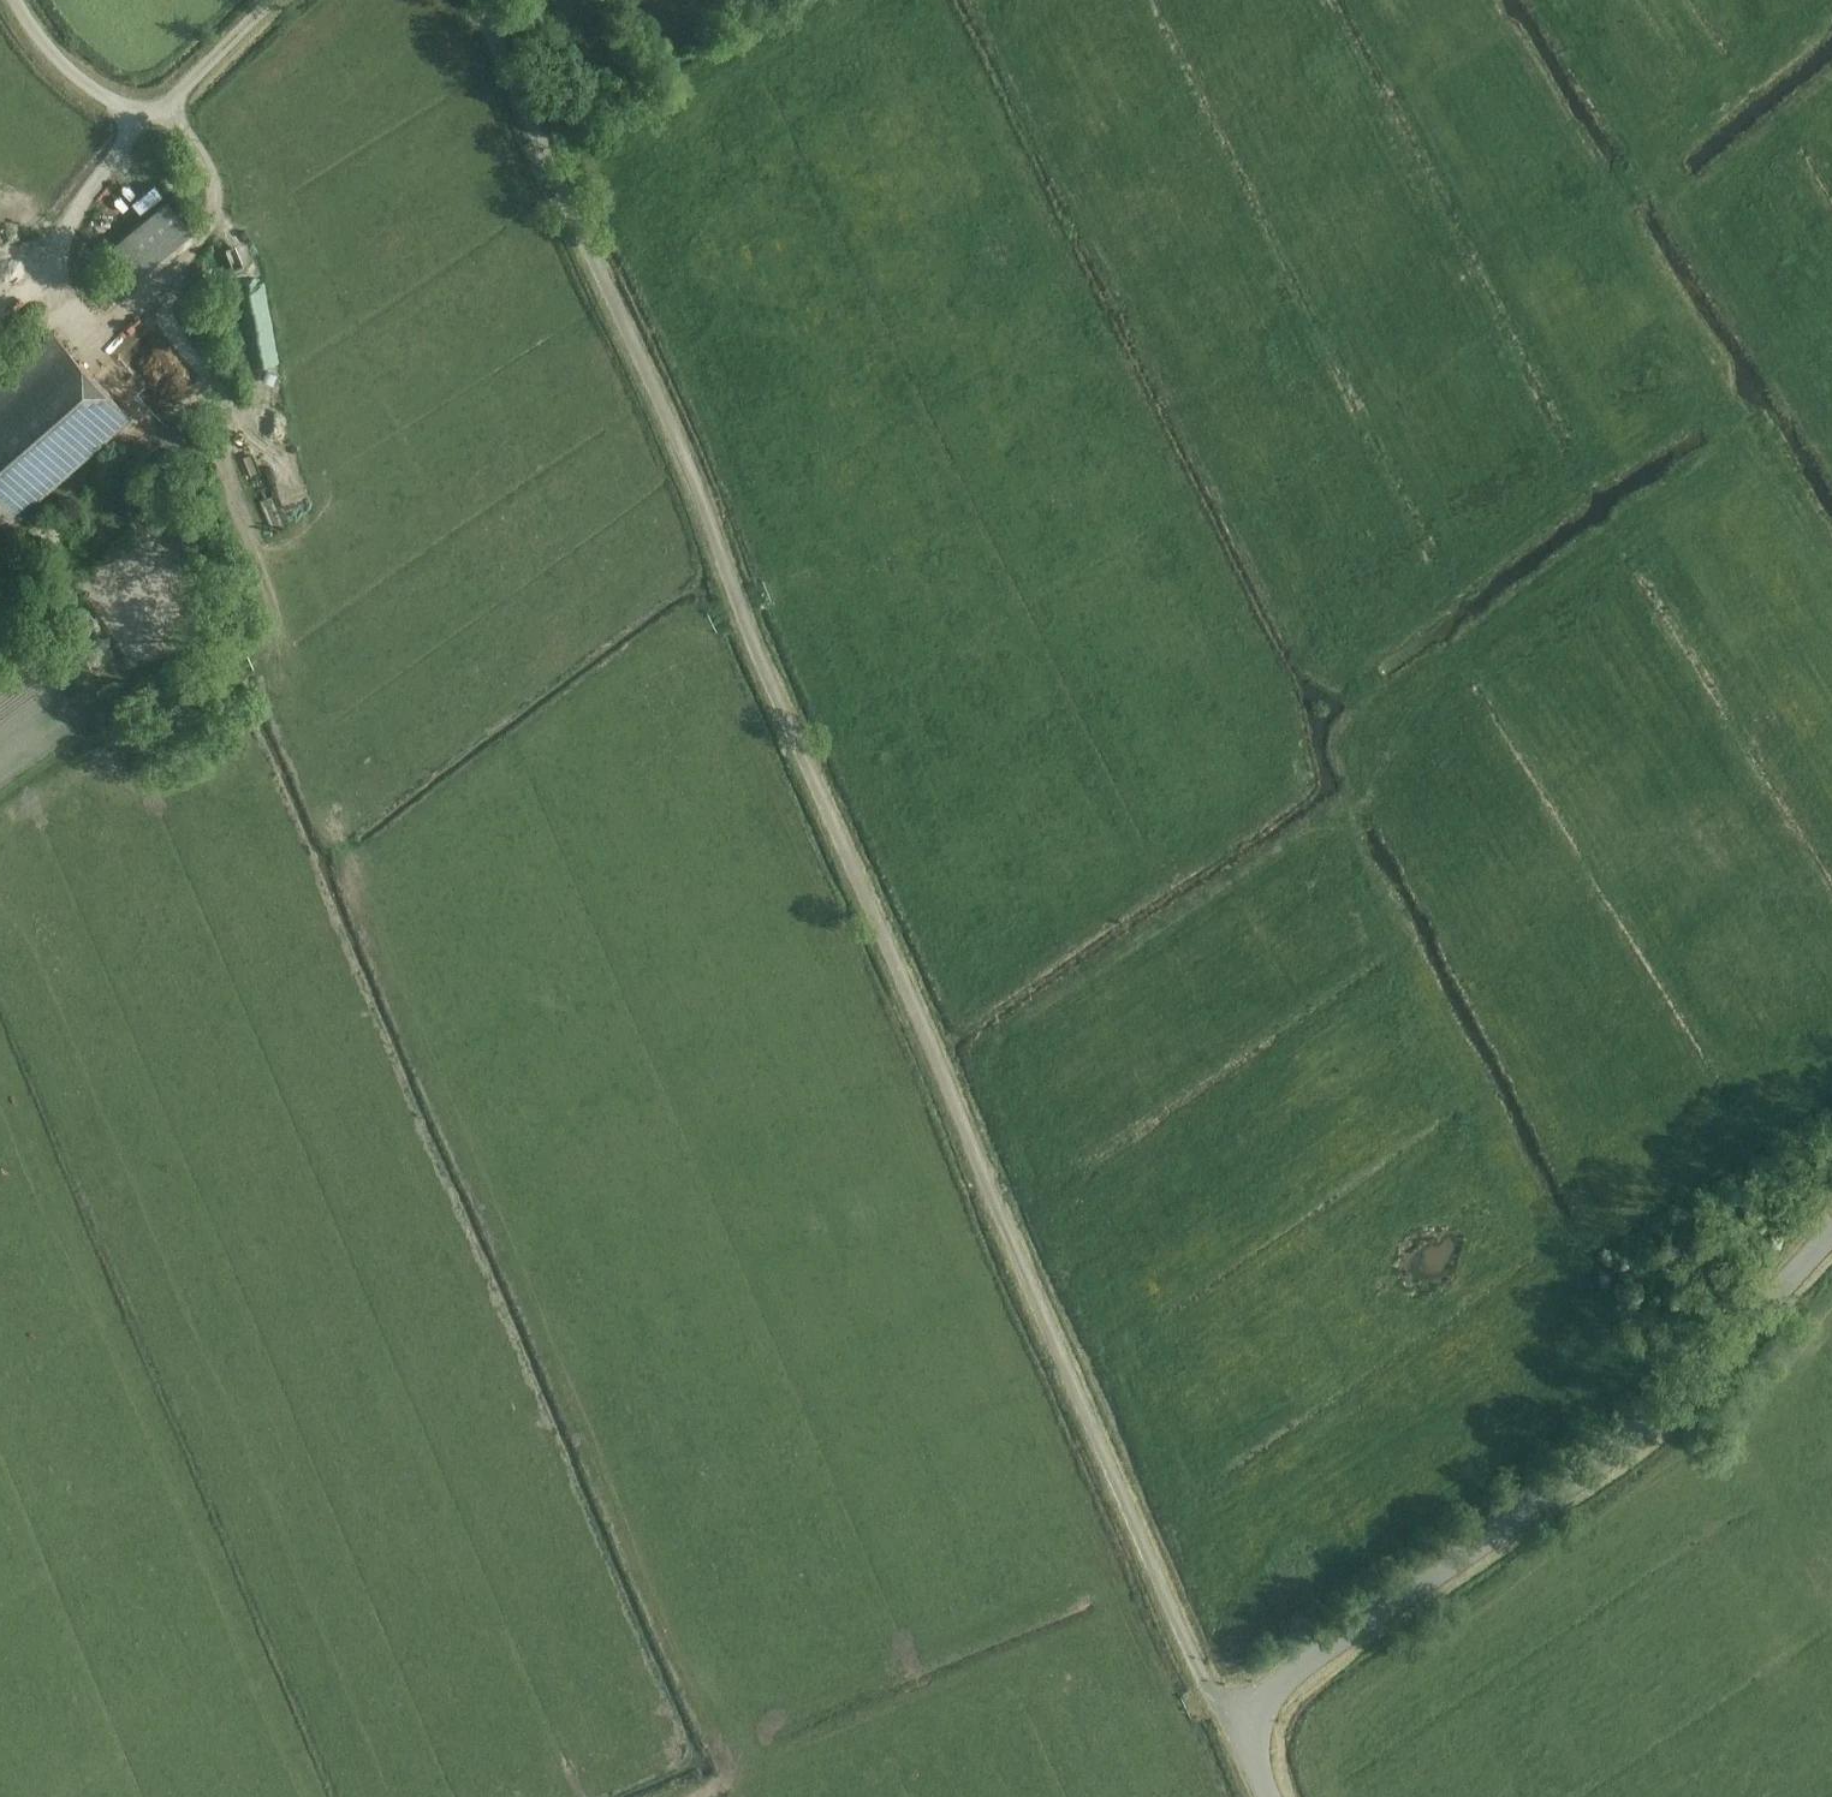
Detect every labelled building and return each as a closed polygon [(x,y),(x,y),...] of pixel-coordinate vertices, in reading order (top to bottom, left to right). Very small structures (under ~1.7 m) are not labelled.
[(322,178),(331,192),(348,181),(339,167),(322,178)] [(137,277),(197,230),(170,196),(110,243),(137,277)] [(55,329),(0,378),(0,503),(1,504),(10,514),(128,410),(55,329)] [(172,393),(193,386),(183,355),(166,360),(170,371),(166,372),(172,393)]
